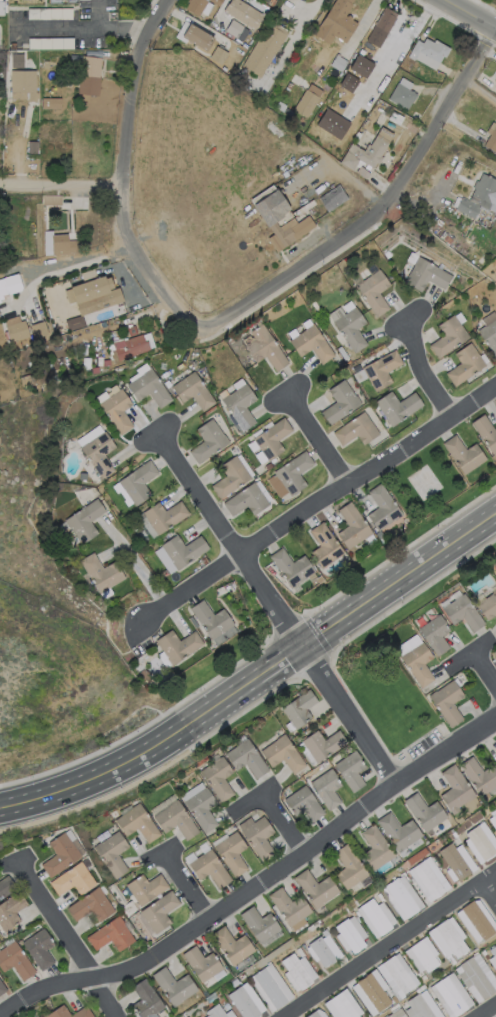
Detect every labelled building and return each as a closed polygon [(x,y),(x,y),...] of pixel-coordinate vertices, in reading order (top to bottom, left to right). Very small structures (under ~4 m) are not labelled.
[(184,8),(189,0),(191,0),(204,0),(208,2),(199,17),(184,8)] [(229,5),(232,0),(239,0),(267,18),(258,33),(223,11),(228,4),(229,5)] [(390,48),(382,63),(371,57),(374,50),(365,45),(385,8),(397,14),(395,18),(396,18),(382,44),(390,48)] [(72,9),(72,20),(28,21),(28,9),(72,9)] [(351,32),(345,42),(337,37),(338,35),(322,24),(329,13),(341,21),(340,24),(345,27),(344,28),(351,32)] [(244,27),(237,39),(225,32),(232,20),(244,27)] [(272,22),(288,32),(286,36),(287,36),(260,79),(249,72),(245,77),(240,74),(244,68),(242,67),(268,24),(270,25),(272,22)] [(214,39),(206,53),(182,38),(190,24),(214,39)] [(74,50),(29,50),(29,39),(74,39),(74,50)] [(425,39),(437,46),(439,43),(450,49),(445,58),(443,57),(439,64),(419,53),(414,61),(409,58),(411,54),(410,53),(417,41),(423,44),(425,39)] [(229,54),(222,65),(210,58),(217,47),(229,54)] [(24,69),(12,69),(12,54),(24,54),(24,69)] [(348,62),(341,73),(330,66),(337,54),(341,56),(340,57),(348,62)] [(102,59),(99,80),(89,79),(88,88),(79,87),(83,56),(102,59)] [(360,67),(355,75),(353,75),(350,79),(343,75),(352,62),(360,67)] [(339,73),(336,78),(327,73),(330,68),(339,73)] [(36,71),(36,102),(27,102),(27,100),(11,100),(11,71),(36,71)] [(379,86),(372,97),(357,87),(364,76),(379,86)] [(251,88),(248,92),(243,88),(246,84),(251,88)] [(417,95),(413,103),(412,103),(407,111),(388,101),(398,84),(417,95)] [(311,85),(322,92),(319,98),(319,99),(307,118),(294,110),(306,90),(307,91),(311,85)] [(73,89),(72,101),(66,101),(66,95),(63,95),(64,90),(68,90),(68,88),(73,89)] [(61,98),(42,98),(43,117),(61,116),(61,98)] [(287,106),(283,113),(275,108),(279,102),(287,106)] [(483,147),(495,124),(495,154),(483,147)] [(394,135),(380,157),(382,159),(379,165),(377,164),(373,169),(359,161),(353,171),(340,163),(347,152),(355,157),(359,149),(364,152),(366,149),(368,150),(381,127),(394,135)] [(38,142),(38,155),(28,155),(28,142),(38,142)] [(370,174),(365,180),(356,173),(360,167),(370,174)] [(480,174),(495,182),(495,205),(492,213),(478,207),(472,219),(454,211),(460,198),(467,201),(472,190),(470,189),(474,181),(476,182),(480,174)] [(348,199),(327,214),(322,206),(323,205),(314,192),(334,179),(348,199)] [(272,186),(276,191),(277,190),(290,210),(283,215),(284,216),(275,223),(277,226),(298,213),(303,220),(308,216),(315,227),(276,253),(267,240),(273,236),(253,206),(254,205),(251,201),(272,186)] [(308,190),(315,200),(301,209),(293,197),(297,194),(299,196),(308,190)] [(61,197),(60,206),(42,205),(42,196),(61,197)] [(52,234),(52,237),(68,236),(68,242),(77,241),(78,253),(68,254),(68,255),(53,256),(53,249),(47,249),(46,234),(52,234)] [(451,240),(447,245),(441,240),(445,235),(451,240)] [(451,276),(443,290),(428,281),(421,293),(404,284),(414,266),(413,265),(418,257),(451,276)] [(380,270),(391,286),(379,294),(390,309),(377,319),(354,286),(362,281),(363,282),(380,270)] [(9,294),(0,297),(0,280),(4,279),(9,294)] [(104,294),(76,304),(76,302),(69,305),(65,292),(71,290),(70,288),(99,279),(104,294)] [(339,286),(331,290),(328,286),(337,281),(339,286)] [(367,346),(354,355),(333,323),(355,307),(366,324),(357,330),(367,346)] [(83,325),(80,315),(65,321),(68,330),(83,325)] [(469,338),(437,359),(429,346),(444,336),(437,326),(454,315),(469,338)] [(485,327),(495,320),(495,360),(477,332),(485,327)] [(46,335),(44,322),(30,324),(32,338),(46,335)] [(262,324),(289,364),(275,373),(265,357),(256,364),(244,347),(255,340),(250,333),(262,324)] [(313,325),(335,356),(321,365),(311,350),(300,358),(289,342),(306,330),(305,330),(313,325)] [(23,339),(18,340),(15,329),(19,327),(23,339)] [(143,335),(145,342),(147,341),(151,351),(119,362),(113,344),(123,340),(124,341),(143,335)] [(486,366),(454,387),(445,374),(460,364),(454,355),(470,344),(486,366)] [(348,358),(344,361),(337,350),(341,347),(348,358)] [(392,384),(375,393),(362,368),(396,351),(403,365),(387,373),(392,384)] [(91,359),(90,370),(83,369),(83,359),(91,359)] [(151,369),(173,401),(160,409),(149,394),(138,402),(127,386),(144,374),(151,369)] [(194,372),(215,403),(202,412),(192,397),(183,404),(172,387),(194,372)] [(35,384),(23,388),(20,378),(32,374),(35,384)] [(344,380),(355,397),(356,397),(361,404),(330,426),(320,413),(336,403),(328,391),(344,380)] [(245,384),(257,400),(245,408),(256,423),(243,433),(241,430),(238,432),(233,426),(237,423),(221,400),(229,395),(229,396),(245,384)] [(118,391),(115,385),(94,396),(97,401),(118,391)] [(134,428),(121,437),(99,404),(122,389),(132,406),(124,412),(134,428)] [(391,392),(399,403),(415,393),(423,406),(391,427),(375,403),(391,392)] [(379,435),(363,446),(357,436),(342,447),(333,434),(364,412),(379,435)] [(494,430),(495,429),(495,454),(493,456),(471,424),(484,415),(494,430)] [(284,451),(268,462),(253,440),(284,418),(293,431),(277,442),(284,451)] [(212,419),(224,436),(230,443),(198,465),(189,452),(204,442),(196,430),(212,419)] [(115,471),(102,480),(80,448),(105,432),(116,448),(104,456),(115,471)] [(455,435),(466,450),(475,444),(486,460),(464,476),(442,444),(455,435)] [(307,486),(290,498),(273,473),(305,451),(314,464),(299,475),(307,486)] [(251,479),(220,500),(211,487),(226,477),(220,467),(236,456),(251,479)] [(152,496),(135,507),(118,483),(149,461),(158,474),(143,484),(152,496)] [(269,505),(253,516),(247,507),(232,517),(223,504),(254,483),(269,505)] [(402,515),(378,532),(366,516),(378,508),(367,493),(380,484),(402,515)] [(91,523),(99,534),(83,545),(71,528),(69,528),(65,521),(97,499),(106,513),(91,523)] [(181,502),(190,515),(158,537),(143,514),(159,503),(165,512),(181,502)] [(372,534),(347,550),(337,534),(348,527),(337,511),(351,502),(372,534)] [(344,554),(321,569),(311,553),(320,547),(309,531),(322,522),(344,554)] [(384,537),(379,540),(375,535),(380,531),(384,537)] [(177,535),(185,547),(200,536),(209,550),(178,571),(161,546),(177,535)] [(282,548),(292,563),(303,556),(315,572),(291,589),(269,557),(282,548)] [(94,553),(104,569),(115,562),(125,579),(100,595),(80,561),(94,553)] [(491,593),(495,590),(495,615),(487,621),(476,605),(492,594),(491,593)] [(464,594),(485,624),(472,633),(463,619),(453,626),(442,609),(464,594)] [(203,600),(213,615),(223,609),(233,625),(211,640),(190,609),(203,600)] [(450,649),(437,657),(418,629),(439,615),(447,626),(446,626),(450,632),(441,637),(450,649)] [(171,630),(179,642),(194,632),(203,645),(171,666),(155,641),(171,630)] [(412,639),(417,646),(422,642),(433,658),(424,665),(434,680),(421,689),(399,658),(401,657),(396,650),(412,639)] [(453,681),(464,697),(453,704),(463,720),(450,729),(428,697),(436,691),(436,692),(453,681)] [(306,724),(296,731),(281,709),(309,690),(317,703),(306,711),(312,718),(305,723),(306,724)] [(338,730),(347,743),(316,764),(301,742),(317,731),(325,742),(328,740),(327,738),(338,730)] [(284,735),(306,766),(293,776),(283,760),(272,768),(260,752),(277,740),(276,740),(284,735)] [(247,739),(269,771),(256,780),(246,765),(236,771),(225,755),(247,739)] [(365,785),(353,794),(334,766),(355,751),(363,762),(362,763),(365,768),(358,773),(365,785)] [(234,795),(221,804),(200,772),(222,757),(233,773),(224,780),(234,795)] [(492,766),(495,772),(495,787),(481,798),(459,766),(472,757),(483,772),(492,766)] [(460,811),(453,816),(440,796),(451,789),(441,774),(454,765),(475,797),(458,808),(460,811)] [(341,803),(329,812),(310,784),(331,769),(337,778),(336,778),(342,786),(333,792),(341,803)] [(305,786),(325,815),(312,824),(303,811),(295,817),(284,801),(305,786)] [(218,825),(205,835),(183,804),(206,788),(217,804),(208,810),(218,825)] [(417,793),(427,808),(436,802),(447,818),(425,834),(403,802),(417,793)] [(177,800),(199,833),(186,842),(175,826),(164,834),(154,818),(170,807),(170,806),(177,800)] [(139,803),(161,836),(148,845),(138,829),(127,837),(115,820),(139,803)] [(486,817),(495,832),(495,811),(486,817)] [(389,813),(400,828),(411,820),(422,837),(406,848),(409,853),(401,858),(376,821),(389,813)] [(275,854),(262,863),(241,833),(263,817),(274,833),(265,840),(275,854)] [(395,856),(373,872),(366,863),(364,865),(361,860),(363,858),(362,855),(371,849),(361,834),(374,825),(395,856)] [(478,826),(495,853),(495,855),(484,862),(465,834),(478,826)] [(62,832),(74,848),(80,856),(48,878),(38,865),(54,854),(46,843),(62,832)] [(118,832),(129,848),(118,855),(129,871),(115,881),(93,848),(101,843),(118,832)] [(248,870),(235,879),(214,847),(236,832),(247,848),(238,855),(248,870)] [(472,873),(458,882),(438,852),(451,843),(472,873)] [(369,876),(346,891),(335,875),(344,868),(334,853),(347,844),(369,876)] [(211,849),(232,881),(219,890),(208,875),(199,881),(188,864),(211,849)] [(95,883),(78,895),(72,885),(57,895),(48,882),(79,861),(95,883)] [(445,893),(433,901),(412,869),(424,861),(445,893)] [(306,870),(317,885),(328,877),(339,893),(316,910),(294,879),(306,870)] [(142,875),(148,883),(160,875),(169,888),(141,908),(126,886),(142,875)] [(5,876),(0,879),(0,899),(14,889),(5,876)] [(419,911),(407,919),(384,887),(397,878),(419,911)] [(97,886),(113,911),(97,921),(90,911),(74,921),(65,908),(97,886)] [(281,887),(292,903),(300,896),(312,913),(289,928),(268,897),(281,887)] [(172,924),(155,935),(140,913),(171,891),(180,904),(165,915),(172,924)] [(19,893),(0,902),(0,930),(1,932),(19,922),(14,912),(26,906),(19,893)] [(392,928),(380,937),(360,907),(372,899),(392,928)] [(495,932),(483,941),(460,909),(473,900),(495,932)] [(253,907),(261,919),(269,913),(280,930),(259,945),(240,916),(253,907)] [(116,915),(133,940),(117,951),(109,939),(93,950),(84,937),(116,915)] [(361,922),(355,925),(352,920),(357,917),(361,922)] [(366,946),(354,955),(336,928),(347,920),(366,946)] [(468,951),(456,959),(434,928),(447,920),(468,951)] [(224,926),(235,942),(244,935),(255,952),(233,967),(211,935),(224,926)] [(53,962),(45,949),(53,944),(42,927),(20,941),(39,971),(53,962)] [(330,935),(325,938),(322,933),(326,930),(330,935)] [(336,960),(324,968),(309,945),(321,937),(336,960)] [(34,974),(16,940),(0,949),(0,971),(1,972),(12,966),(21,981),(34,974)] [(439,965),(427,974),(409,949),(421,940),(439,965)] [(487,959),(495,973),(495,944),(488,949),(492,956),(487,959)] [(196,946),(204,958),(212,953),(223,970),(201,985),(182,955),(196,946)] [(305,956),(302,959),(296,951),(300,948),(305,956)] [(313,983),(301,992),(281,962),(294,953),(313,983)] [(415,987),(404,995),(382,965),(394,956),(415,987)] [(450,956),(455,963),(453,965),(449,960),(448,961),(446,959),(450,956)] [(472,958),(495,992),(483,1000),(472,985),(466,989),(458,976),(464,972),(460,966),(472,958)] [(261,967),(255,971),(252,967),(258,963),(261,967)] [(288,1002),(276,1010),(253,977),(265,968),(288,1002)] [(163,990),(172,1003),(196,987),(187,974),(163,990)] [(428,981),(424,984),(420,979),(425,976),(428,981)] [(154,1015),(156,1016),(139,1016),(130,1005),(138,999),(130,987),(143,977),(164,1008),(154,1015)] [(387,1001),(375,1010),(357,985),(369,977),(387,1001)] [(468,1009),(455,1016),(434,986),(446,977),(468,1009)] [(261,1016),(260,1016),(243,1016),(228,995),(242,986),(261,1016)] [(341,993),(358,1016),(340,1016),(329,1002),(341,993)] [(419,994),(435,1016),(408,1016),(405,1012),(410,1008),(406,1002),(419,994)] [(398,1002),(393,1006),(389,1001),(394,997),(398,1002)] [(231,1009),(225,1013),(222,1007),(227,1003),(231,1009)] [(69,1015),(61,1004),(45,1015),(46,1016),(93,1016),(85,1005),(69,1015)] [(218,1004),(227,1016),(208,1016),(206,1013),(218,1004)] [(318,1007),(304,1016),(325,1016),(318,1007)] [(400,1008),(406,1016),(387,1016),(400,1008)]
